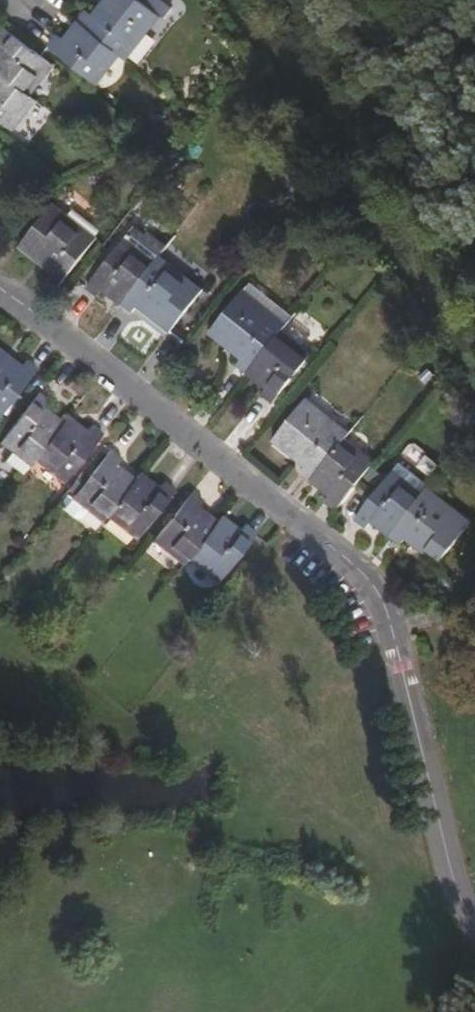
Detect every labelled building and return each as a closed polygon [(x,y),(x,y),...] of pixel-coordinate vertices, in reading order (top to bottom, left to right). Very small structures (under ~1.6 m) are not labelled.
[(129,60),(163,15),(145,0),(107,0),(95,15),(88,9),(78,20),(122,55),(129,60)] [(163,15),(166,17),(173,6),(165,0),(145,0),(163,15)] [(100,84),(122,55),(78,20),(65,38),(57,33),(49,44),(100,84)] [(34,97),(58,66),(7,27),(0,35),(0,39),(4,43),(0,48),(0,69),(34,97)] [(11,126),(34,97),(0,69),(0,117),(11,126)] [(23,135),(46,106),(34,97),(11,126),(23,135)] [(100,237),(56,203),(22,246),(53,272),(49,277),(62,287),(100,237)] [(163,253),(172,241),(154,228),(151,230),(141,222),(128,237),(157,260),(163,253)] [(106,289),(123,304),(157,260),(128,237),(90,286),(101,295),(106,289)] [(157,260),(123,304),(133,311),(139,305),(172,331),(206,287),(163,253),(157,260)] [(292,320),(296,315),(252,280),(246,287),(290,322),(292,320)] [(237,364),(249,374),(282,333),(290,322),(246,287),(211,332),(243,358),(237,364)] [(282,333),(303,350),(312,338),(292,320),(290,322),(282,333)] [(282,333),(249,374),(267,388),(263,393),(275,403),(311,357),(303,350),(282,333)] [(37,369),(28,361),(23,367),(0,349),(0,416),(37,369)] [(35,461),(70,417),(40,393),(3,439),(15,450),(33,464),(35,461)] [(345,442),(353,431),(310,396),(275,440),(306,467),(302,472),(314,481),(345,442)] [(87,430),(70,417),(35,461),(64,484),(104,432),(93,423),(87,430)] [(337,511),(378,459),(366,449),(361,454),(345,442),(314,481),(331,495),(326,502),(337,511)] [(87,512),(102,524),(107,518),(137,480),(117,464),(123,458),(113,449),(72,500),(61,513),(73,523),(79,522),(87,512)] [(6,461),(24,475),(33,464),(15,450),(6,461)] [(372,520),(391,535),(426,491),(397,468),(356,518),(366,526),(372,520)] [(160,486),(143,474),(137,480),(107,518),(136,540),(176,489),(165,481),(160,486)] [(432,484),(426,491),(391,535),(402,544),(407,538),(439,565),(474,519),(432,484)] [(153,543),(184,566),(188,561),(219,522),(200,507),(204,501),(193,493),(153,543)] [(72,500),(67,496),(56,509),(61,513),(72,500)] [(240,530),(245,524),(228,510),(224,517),(240,530)] [(217,583),(257,533),(245,524),(240,530),(224,517),(219,522),(188,561),(217,583)]
